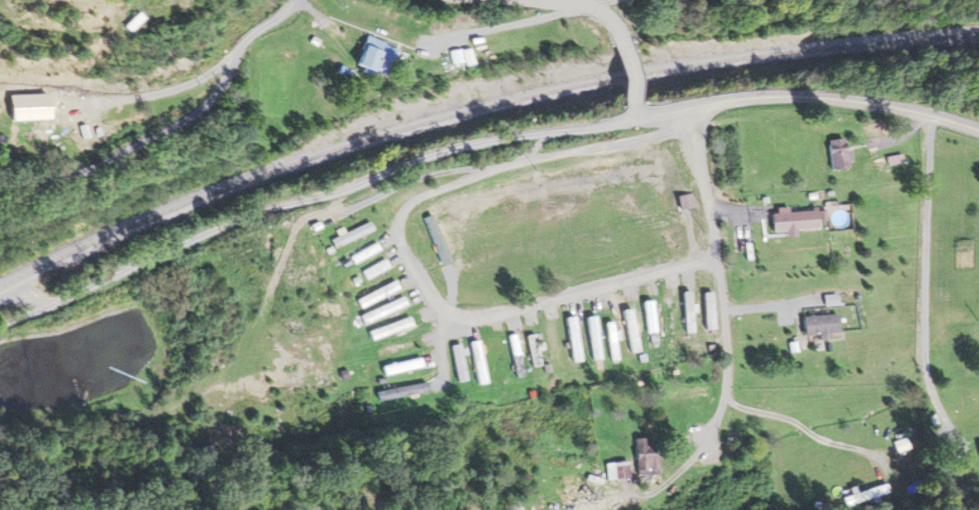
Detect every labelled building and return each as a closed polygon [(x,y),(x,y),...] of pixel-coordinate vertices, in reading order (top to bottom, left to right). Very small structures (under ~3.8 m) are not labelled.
[(339,66),(357,75),(372,44),(354,35),(339,66)] [(438,68),(460,64),(457,48),(435,53),(438,68)] [(68,151),(96,142),(90,121),(62,130),(68,151)] [(842,138),(821,140),(825,171),(845,169),(842,138)] [(883,157),(884,165),(898,164),(898,156),(883,157)] [(674,210),(690,209),(689,194),(673,196),(674,210)] [(801,212),(782,212),(782,210),(767,210),(767,232),(801,232),(801,212)] [(365,232),(359,222),(327,239),(333,250),(365,232)] [(338,258),(342,268),(376,252),(372,242),(338,258)] [(363,281),(387,270),(382,260),(359,271),(363,281)] [(353,301),(357,310),(396,290),(392,281),(353,301)] [(705,308),(713,307),(710,291),(695,294),(700,329),(708,328),(705,308)] [(688,292),(678,293),(682,333),(692,332),(688,292)] [(672,334),(671,297),(660,297),(661,334),(672,334)] [(402,307),(398,299),(361,314),(364,322),(402,307)] [(643,334),(654,333),(653,301),(642,301),(643,334)] [(637,344),(629,306),(619,309),(626,347),(637,344)] [(796,317),(797,335),(835,333),(834,315),(796,317)] [(596,316),(584,317),(589,361),(601,359),(596,316)] [(565,318),(569,362),(581,362),(577,317),(565,318)] [(379,335),(407,328),(405,321),(378,328),(379,335)] [(603,323),(607,361),(616,360),(612,322),(603,323)] [(513,377),(523,376),(516,334),(506,336),(513,377)] [(526,335),(528,367),(538,367),(536,334),(526,335)] [(486,383),(478,339),(467,342),(474,385),(486,383)] [(375,349),(377,359),(413,349),(411,340),(375,349)] [(450,345),(454,382),(466,381),(462,344),(450,345)] [(421,367),(418,358),(375,368),(377,377),(421,367)] [(422,388),(421,379),(383,385),(384,394),(422,388)] [(631,446),(631,475),(654,475),(654,446),(631,446)] [(625,478),(625,462),(609,462),(609,478),(625,478)] [(869,490),(845,498),(847,506),(871,498),(869,490)]
